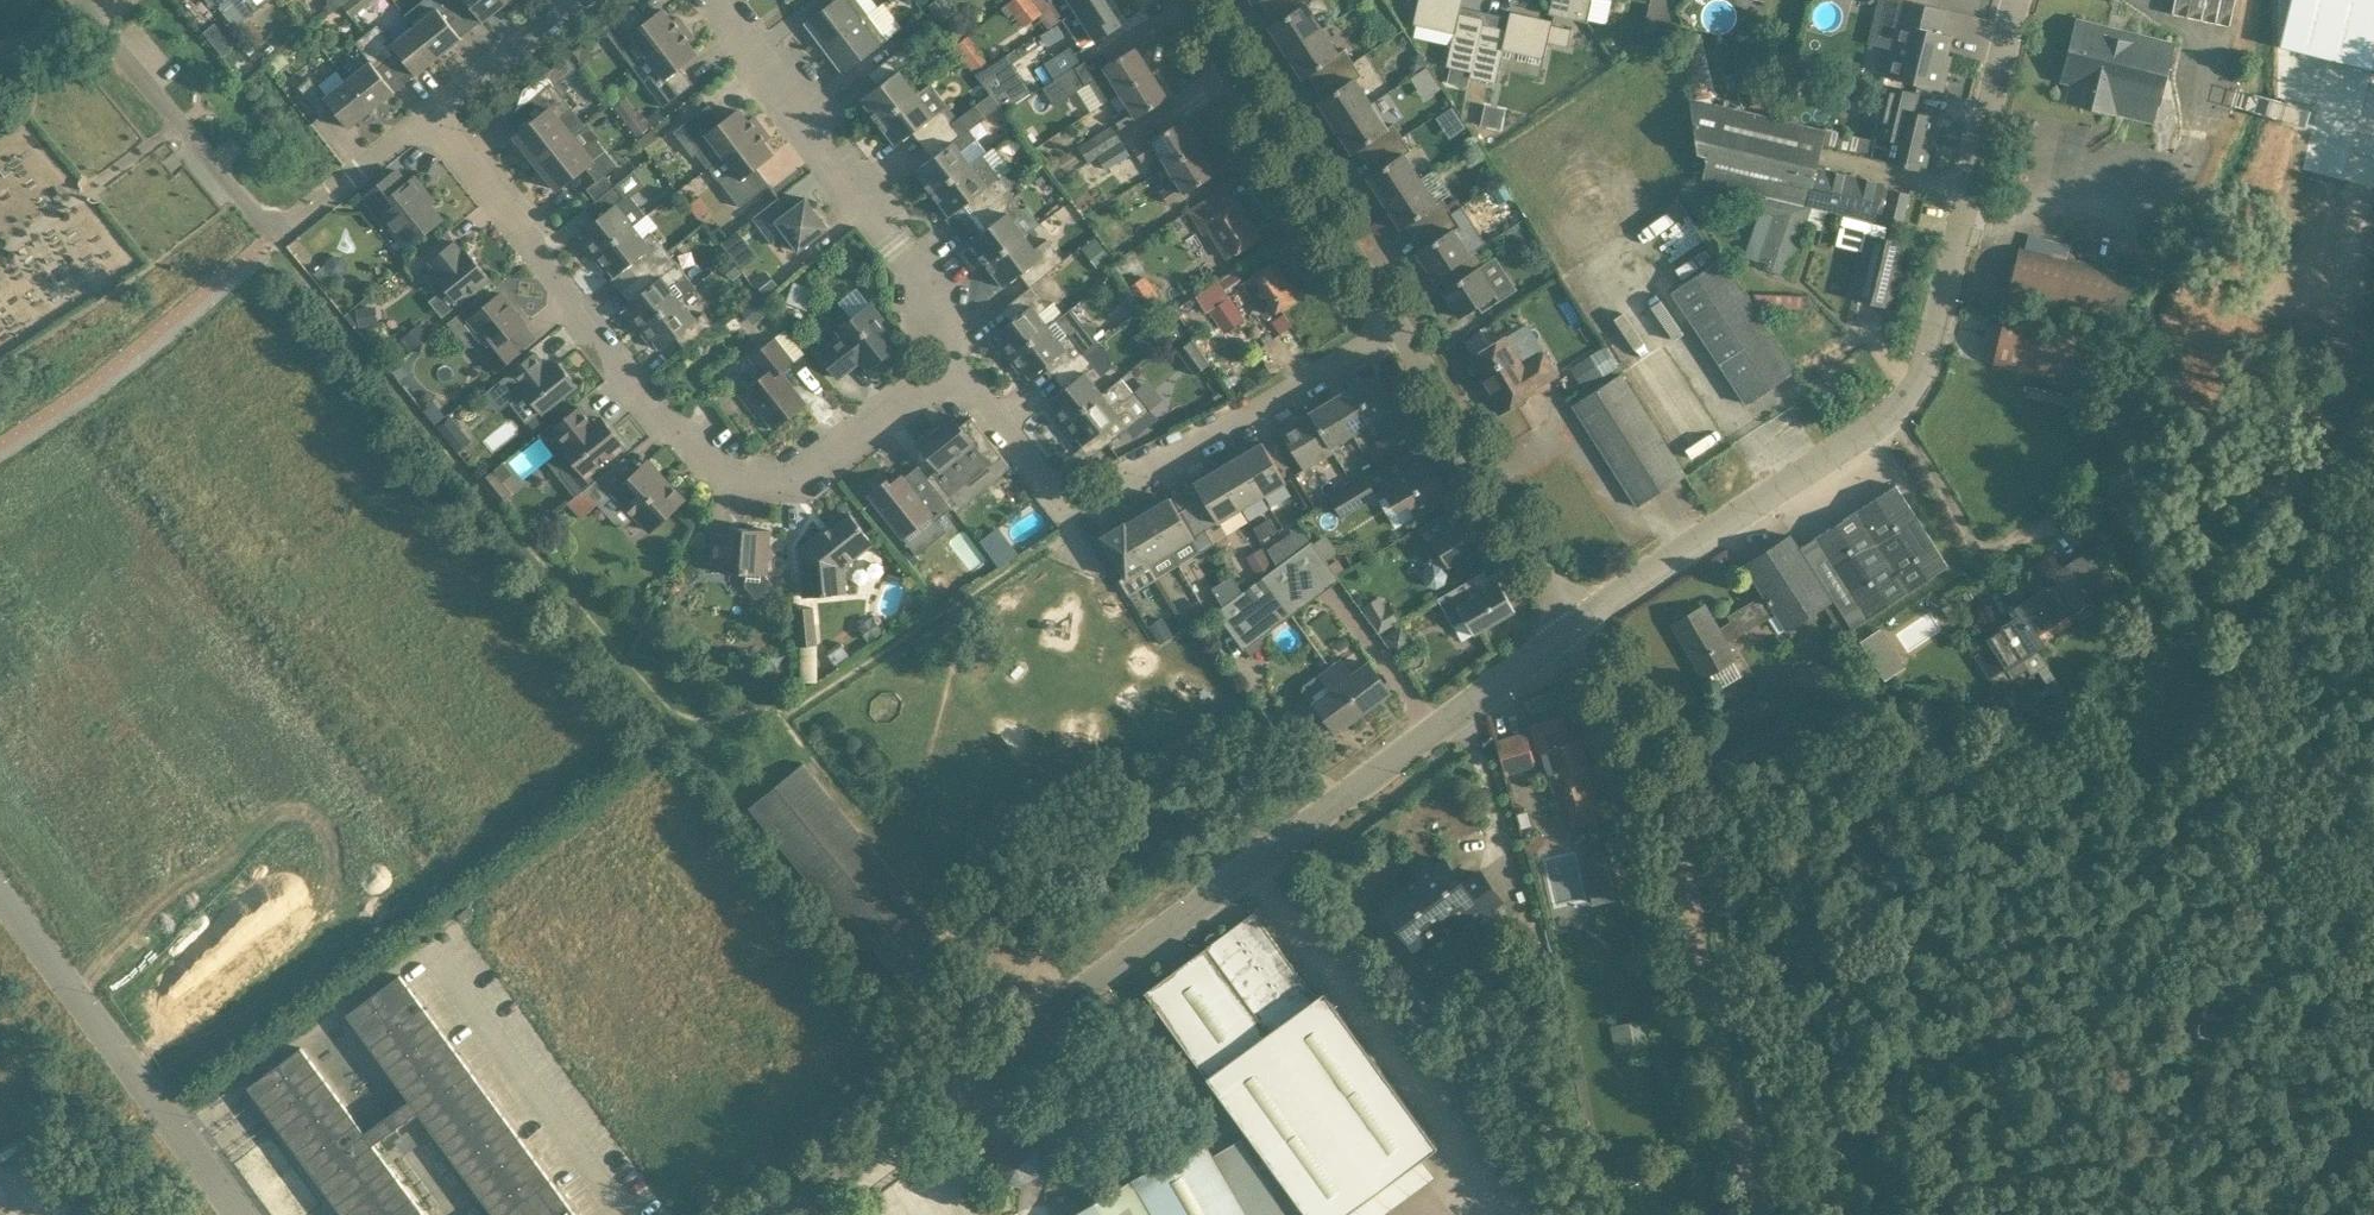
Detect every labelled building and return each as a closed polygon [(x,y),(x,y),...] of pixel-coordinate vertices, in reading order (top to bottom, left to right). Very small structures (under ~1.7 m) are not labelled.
[(218,1),(222,6),(220,8),(236,28),(245,21),(265,4),(271,0),(217,0),(218,1)] [(340,0),(328,0),(327,7),(328,8),(331,12),(343,3),(340,0)] [(342,5),(352,18),(353,17),(368,6),(375,0),(348,0),(342,5)] [(406,14),(415,26),(417,24),(440,55),(462,38),(461,37),(444,14),(454,6),(450,0),(425,0),(406,14)] [(454,6),(472,28),(482,20),(483,21),(506,3),(503,0),(450,0),(454,6)] [(804,23),(823,48),(868,14),(858,0),(834,0),(832,2),(804,23)] [(928,6),(940,22),(955,11),(947,0),(936,0),(928,6)] [(1007,4),(1022,24),(1024,26),(1040,14),(1043,12),(1041,10),(1033,0),(1012,0),(1011,1),(1007,4)] [(1060,16),(1061,16),(1087,0),(1049,0),(1060,16)] [(1060,16),(1062,19),(1072,35),(1081,50),(1122,24),(1106,0),(1087,0),(1061,16),(1060,16)] [(1269,27),(1274,34),(1271,36),(1282,55),(1323,28),(1307,4),(1313,0),(1284,0),(1275,6),(1283,18),(1269,27)] [(1413,23),(1417,24),(1454,32),(1451,45),(1446,66),(1451,67),(1471,71),(1483,17),(1460,12),(1462,6),(1463,0),(1418,0),(1413,23)] [(1549,11),(1552,14),(1587,22),(1592,0),(1552,0),(1549,11)] [(1671,23),(1666,0),(1651,0),(1647,17),(1671,23)] [(1873,19),(1895,25),(1889,48),(1883,75),(1886,76),(1941,90),(1947,65),(1943,64),(1945,54),(1950,34),(1940,31),(1946,8),(1912,0),(1878,0),(1873,19)] [(633,4),(603,27),(622,52),(640,38),(651,53),(686,27),(678,16),(672,21),(662,9),(657,13),(646,21),(633,4)] [(1471,71),(1470,77),(1497,83),(1504,49),(1544,58),(1548,42),(1568,46),(1572,29),(1551,24),(1552,19),(1511,10),(1509,17),(1507,28),(1484,24),(1485,18),(1483,17),(1471,71)] [(868,14),(823,48),(842,74),(888,39),(868,14)] [(916,17),(893,34),(903,47),(906,45),(926,30),(916,17)] [(215,23),(204,32),(223,55),(234,46),(215,23)] [(378,26),(368,34),(389,60),(400,51),(416,74),(440,55),(417,24),(415,26),(394,42),(392,44),(378,26)] [(2156,98),(2169,47),(2080,25),(2067,76),(2078,79),(2073,99),(2112,108),(2117,89),(2156,98)] [(663,67),(645,81),(664,106),(666,105),(694,84),(680,66),(697,54),(687,42),(694,37),(686,27),(651,53),(663,67)] [(1323,28),(1282,55),(1294,73),(1298,70),(1303,78),(1316,69),(1324,80),(1353,61),(1345,48),(1339,52),(1323,28)] [(1689,98),(1712,103),(1711,97),(1716,96),(1705,32),(1677,37),(1689,97),(1689,98)] [(372,61),(347,81),(371,110),(395,91),(379,68),(389,60),(368,34),(367,34),(359,40),(357,42),(372,61)] [(586,41),(573,52),(582,64),(595,54),(586,41)] [(862,98),(861,98),(879,122),(919,93),(909,79),(916,75),(908,64),(916,58),(906,45),(903,47),(904,49),(876,69),(884,80),(863,98),(862,98)] [(1044,63),(1056,80),(1075,67),(1082,63),(1071,46),(1044,63)] [(1135,46),(1103,67),(1087,77),(1093,87),(1102,101),(1103,103),(1119,93),(1118,91),(1151,70),(1135,46)] [(1427,65),(1418,53),(1411,57),(1409,66),(1415,74),(1427,65)] [(1332,92),(1318,101),(1323,109),(1319,111),(1331,129),(1372,103),(1356,79),(1362,75),(1353,61),(1324,80),(1332,92)] [(1043,87),(1054,105),(1078,90),(1086,85),(1075,67),(1056,80),(1043,87)] [(1470,77),(1471,71),(1451,67),(1447,82),(1468,87),(1470,77)] [(1129,108),(1114,116),(1121,127),(1168,97),(1151,70),(1118,91),(1119,93),(1129,108)] [(543,113),(515,135),(518,139),(517,143),(521,148),(525,148),(535,160),(571,132),(558,115),(570,105),(564,98),(552,82),(551,81),(545,73),(524,89),(532,98),(543,113)] [(1021,73),(991,95),(999,105),(1004,111),(1033,93),(1021,73)] [(311,78),(299,87),(320,113),(331,105),(340,116),(349,128),(371,110),(347,81),(326,98),(311,78)] [(1740,80),(1737,91),(1748,94),(1751,82),(1740,80)] [(1755,83),(1750,105),(1768,109),(1773,87),(1755,83)] [(1445,86),(1428,95),(1450,135),(1466,126),(1445,86)] [(1879,132),(1873,155),(1889,159),(1923,169),(1935,117),(1912,111),(1917,94),(1891,87),(1879,132)] [(919,93),(879,122),(897,145),(898,145),(897,144),(914,132),(920,127),(930,140),(955,122),(945,109),(936,116),(919,93)] [(991,95),(977,105),(985,115),(999,105),(991,95)] [(1701,181),(1763,196),(1807,206),(1816,167),(1825,129),(1725,106),(1712,103),(1689,98),(1696,155),(1707,157),(1701,181)] [(1372,103),(1331,129),(1343,147),(1347,145),(1352,152),(1365,144),(1373,156),(1402,137),(1394,123),(1388,127),(1372,103)] [(1501,129),(1505,109),(1485,104),(1481,124),(1501,129)] [(916,168),(915,169),(933,192),(971,163),(962,150),(977,138),(970,128),(986,117),(985,115),(977,105),(959,119),(955,122),(930,140),(939,153),(932,158),(917,169),(916,168)] [(681,127),(675,132),(693,156),(718,137),(729,151),(761,126),(754,116),(748,121),(738,109),(722,121),(721,120),(709,106),(681,127)] [(638,111),(625,121),(638,137),(650,127),(648,124),(649,120),(647,118),(643,112),(638,111)] [(1136,148),(1134,149),(1141,161),(1143,160),(1145,158),(1157,151),(1167,166),(1169,165),(1199,146),(1182,119),(1136,148)] [(741,167),(722,182),(741,206),(769,183),(756,167),(758,165),(773,154),(763,142),(770,137),(761,126),(729,151),(741,167)] [(654,127),(639,139),(651,155),(659,149),(653,142),(660,136),(654,127)] [(571,132),(535,160),(547,176),(546,180),(550,185),(555,185),(558,189),(585,168),(586,167),(597,180),(586,189),(596,200),(614,185),(604,173),(617,163),(597,138),(584,149),(572,134),(571,132)] [(1381,168),(1367,177),(1372,184),(1369,186),(1381,205),(1421,178),(1405,154),(1411,150),(1402,137),(1373,156),(1381,168)] [(1121,143),(1099,156),(1106,169),(1129,155),(1121,143)] [(1176,181),(1161,190),(1169,203),(1216,173),(1199,146),(1169,165),(1167,166),(1176,181)] [(971,163),(933,192),(950,215),(951,216),(952,216),(951,215),(974,199),(983,212),(1011,192),(1010,190),(983,154),(971,163)] [(1807,206),(1811,207),(1902,228),(1909,194),(1891,190),(1890,194),(1881,192),(1883,183),(1816,167),(1807,206)] [(386,218),(407,246),(442,218),(422,193),(425,190),(415,176),(407,182),(397,169),(362,197),(382,222),(386,218)] [(1421,178),(1381,205),(1393,223),(1396,221),(1401,228),(1415,219),(1422,231),(1452,212),(1443,199),(1437,203),(1421,178)] [(1721,212),(1700,182),(1680,195),(1700,226),(1721,212)] [(595,220),(580,232),(586,240),(583,242),(592,255),(632,223),(634,225),(646,216),(645,214),(631,197),(629,193),(623,197),(616,187),(614,185),(596,200),(592,204),(601,215),(595,220)] [(1205,200),(1189,210),(1204,235),(1211,231),(1219,245),(1224,241),(1233,255),(1259,238),(1225,187),(1205,200)] [(970,239),(969,240),(987,264),(1026,236),(1025,234),(1040,223),(1027,206),(1026,207),(1019,208),(1019,207),(1019,205),(1019,204),(1019,202),(1018,201),(1011,192),(983,212),(993,224),(970,240),(970,239)] [(1790,269),(1811,207),(1807,206),(1763,196),(1758,211),(1772,216),(1758,259),(1768,262),(1766,268),(1782,274),(1784,267),(1790,269)] [(779,199),(754,218),(773,243),(785,233),(799,251),(810,242),(829,227),(806,197),(788,211),(779,199)] [(1430,243),(1417,252),(1423,262),(1419,264),(1428,277),(1432,275),(1434,278),(1447,269),(1447,268),(1471,254),(1470,254),(1454,229),(1460,225),(1452,212),(1422,231),(1430,243)] [(632,223),(592,255),(605,271),(609,268),(615,276),(616,276),(629,266),(636,260),(645,271),(669,252),(652,231),(644,238),(643,237),(634,225),(632,223)] [(739,229),(721,243),(728,252),(746,239),(739,229)] [(1867,232),(1851,298),(1890,307),(1906,242),(1867,232)] [(1026,236),(987,264),(1005,287),(1006,286),(1005,285),(1021,273),(1026,269),(1036,282),(1064,260),(1049,240),(1048,238),(1035,248),(1026,236)] [(1097,239),(1086,248),(1095,259),(1106,250),(1097,239)] [(463,252),(454,241),(429,260),(440,273),(464,300),(491,278),(467,249),(463,252)] [(2117,329),(2131,273),(2020,245),(2006,300),(2117,329)] [(1456,282),(1442,290),(1459,317),(1477,305),(1482,312),(1501,300),(1480,268),(1486,264),(1476,250),(1470,254),(1471,254),(1447,268),(1447,269),(1456,282)] [(629,301),(625,305),(632,313),(628,315),(640,329),(679,298),(680,298),(695,286),(669,252),(645,271),(638,277),(646,288),(629,301)] [(2120,257),(2118,267),(2132,271),(2135,261),(2120,257)] [(731,259),(722,266),(732,279),(742,271),(731,259)] [(1674,288),(1747,403),(1795,372),(1720,259),(1674,288)] [(1274,262),(1244,282),(1256,302),(1261,299),(1271,314),(1297,297),(1274,262)] [(767,271),(754,281),(766,295),(779,285),(767,271)] [(1145,276),(1128,287),(1145,313),(1162,302),(1145,276)] [(1219,280),(1196,295),(1207,312),(1230,297),(1219,280)] [(794,282),(786,302),(807,310),(814,289),(794,282)] [(1010,321),(995,334),(1001,341),(998,344),(1010,358),(1049,327),(1048,326),(1039,314),(1047,307),(1031,286),(1001,310),(1002,310),(1008,306),(1016,317),(1010,321)] [(521,352),(509,336),(526,323),(502,293),(471,317),(464,309),(447,322),(466,346),(475,346),(496,372),(521,352)] [(1806,295),(1755,293),(1755,306),(1806,308),(1806,295)] [(679,298),(640,329),(651,344),(654,341),(661,349),(676,337),(685,348),(714,325),(704,312),(696,319),(680,298),(679,298)] [(755,298),(740,311),(754,325),(768,313),(755,298)] [(838,336),(818,352),(824,359),(839,378),(861,360),(868,369),(898,345),(879,321),(883,318),(871,303),(852,318),(835,332),(838,336)] [(360,326),(380,323),(377,305),(357,309),(360,326)] [(1049,327),(1010,358),(1021,372),(1024,370),(1030,378),(1048,363),(1057,376),(1084,354),(1099,342),(1095,337),(1082,336),(1083,323),(1072,308),(1071,308),(1064,314),(1048,326),(1049,327)] [(1993,364),(2086,386),(2098,336),(2004,314),(1993,364)] [(1821,317),(1784,342),(1817,391),(1854,366),(1821,317)] [(761,378),(741,394),(757,415),(762,411),(772,423),(773,424),(775,427),(805,404),(780,372),(794,361),(805,353),(786,329),(751,357),(762,371),(761,378)] [(1151,331),(1138,341),(1148,353),(1160,344),(1151,331)] [(1519,364),(1503,338),(1472,357),(1491,388),(1486,391),(1499,412),(1536,390),(1534,386),(1555,373),(1542,351),(1519,364)] [(1191,339),(1177,351),(1181,356),(1195,374),(1210,363),(1195,344),(1191,339)] [(1066,387),(1048,400),(1055,408),(1051,411),(1062,424),(1096,399),(1095,398),(1103,392),(1094,382),(1101,376),(1117,364),(1100,342),(1099,342),(1084,354),(1057,376),(1066,387)] [(1584,386),(1619,366),(1606,343),(1571,364),(1584,386)] [(535,351),(511,371),(526,391),(510,403),(526,423),(527,422),(539,412),(542,410),(543,412),(576,385),(558,362),(549,369),(535,351)] [(391,369),(400,380),(408,373),(399,363),(391,369)] [(1397,373),(1393,365),(1384,370),(1389,378),(1397,373)] [(1362,380),(1354,385),(1382,433),(1387,440),(1410,427),(1398,407),(1377,371),(1363,379),(1362,380)] [(1637,506),(1686,475),(1684,473),(1621,374),(1573,404),(1617,473),(1618,475),(1637,506)] [(1096,399),(1062,424),(1074,439),(1078,436),(1084,444),(1105,427),(1106,429),(1113,439),(1108,443),(1108,444),(1151,409),(1136,391),(1136,390),(1132,393),(1131,391),(1130,391),(1121,378),(1103,392),(1095,398),(1096,399)] [(2085,398),(2029,384),(2026,395),(2083,409),(2085,398)] [(1345,391),(1332,398),(1353,434),(1367,425),(1374,437),(1380,447),(1385,449),(1391,446),(1387,440),(1382,433),(1354,385),(1346,390),(1345,391)] [(1318,406),(1309,412),(1333,452),(1334,452),(1338,459),(1346,454),(1339,442),(1353,434),(1332,398),(1319,406),(1318,406)] [(551,424),(538,434),(554,454),(552,456),(563,469),(563,473),(579,493),(584,489),(595,480),(589,473),(624,445),(607,423),(600,415),(591,422),(580,408),(559,424),(554,428),(551,424)] [(539,412),(527,422),(535,431),(547,422),(539,412)] [(1309,412),(1280,429),(1304,470),(1333,452),(1309,412)] [(457,422),(450,414),(437,425),(447,437),(456,431),(457,422)] [(941,470),(974,443),(951,415),(917,442),(941,470)] [(991,465),(1003,456),(988,437),(976,447),(991,465)] [(1263,441),(1239,455),(1263,495),(1286,481),(1263,441)] [(1239,455),(1217,468),(1241,508),(1263,495),(1239,455)] [(1417,514),(1450,496),(1439,477),(1434,480),(1423,460),(1382,484),(1396,508),(1409,501),(1417,514)] [(614,493),(649,531),(684,499),(665,480),(660,484),(643,466),(614,493)] [(1202,498),(1191,504),(1206,529),(1216,523),(1241,508),(1217,468),(1193,482),(1202,498)] [(493,470),(482,479),(480,480),(498,503),(499,502),(511,492),(503,482),(493,470)] [(952,507),(933,483),(918,495),(901,474),(890,483),(887,479),(868,493),(904,538),(932,515),(936,520),(952,507)] [(1342,517),(1377,495),(1366,477),(1330,500),(1342,517)] [(1852,628),(1866,618),(1948,565),(1896,485),(1799,548),(1798,548),(1833,601),(1852,628)] [(582,519),(598,504),(584,489),(579,493),(568,503),(582,519)] [(1170,497),(1147,511),(1171,551),(1193,538),(1201,551),(1214,543),(1206,529),(1191,504),(1179,512),(1170,497)] [(1126,523),(1125,524),(1149,564),(1171,551),(1147,511),(1126,523)] [(799,548),(799,561),(803,598),(846,593),(844,569),(873,543),(851,514),(825,535),(821,530),(799,548)] [(1277,530),(1270,518),(1254,527),(1261,540),(1277,530)] [(1449,568),(1481,547),(1480,546),(1479,546),(1465,522),(1466,522),(1465,520),(1433,537),(1434,539),(1417,547),(1425,562),(1429,560),(1431,564),(1424,567),(1422,577),(1427,586),(1437,589),(1445,584),(1447,575),(1446,570),(1449,568)] [(1125,522),(1102,536),(1127,579),(1149,565),(1149,564),(1125,524),(1126,523),(1125,522)] [(715,532),(712,570),(746,573),(745,586),(756,598),(774,584),(766,574),(767,559),(773,554),(768,548),(770,530),(734,527),(733,534),(715,532)] [(998,528),(981,541),(999,566),(1016,554),(998,528)] [(1330,532),(1319,537),(1326,556),(1338,551),(1330,532)] [(1798,548),(1799,548),(1791,535),(1745,565),(1764,595),(1727,616),(1730,621),(1718,628),(1704,605),(1673,623),(1704,677),(1711,673),(1720,690),(1741,678),(1729,658),(1734,656),(1726,643),(1776,613),(1787,631),(1833,601),(1798,548)] [(1278,565),(1264,575),(1292,615),(1314,599),(1307,590),(1333,571),(1330,566),(1311,540),(1291,556),(1278,565)] [(1291,556),(1280,541),(1269,549),(1278,565),(1291,556)] [(2076,610),(2112,587),(2085,549),(2052,572),(2059,583),(2076,610)] [(1268,557),(1252,566),(1258,576),(1274,567),(1268,557)] [(1330,566),(1333,571),(1336,573),(1343,568),(1337,560),(1330,566)] [(1248,648),(1292,615),(1264,575),(1219,610),(1248,648)] [(1465,584),(1438,600),(1454,626),(1466,619),(1474,634),(1516,610),(1499,582),(1472,597),(1465,584)] [(2046,664),(2036,648),(2046,642),(2039,633),(2068,614),(2051,588),(2048,584),(2020,603),(2029,618),(2025,621),(2028,626),(2023,629),(2046,664)] [(1208,614),(1198,599),(1185,607),(1195,622),(1208,614)] [(657,604),(662,621),(674,617),(676,617),(670,600),(657,604)] [(1379,632),(1400,620),(1390,603),(1386,606),(1369,615),(1379,632)] [(1987,637),(1992,644),(1973,658),(1989,680),(2008,667),(2015,677),(2028,669),(2031,674),(2046,664),(2023,629),(2028,626),(2025,621),(2029,618),(2020,603),(2010,610),(2015,617),(1987,637)] [(813,608),(794,610),(797,647),(817,645),(813,608)] [(884,632),(873,615),(858,626),(869,642),(884,632)] [(1173,635),(1163,617),(1148,626),(1159,643),(1173,635)] [(1860,640),(1885,679),(1901,669),(1876,630),(1860,640)] [(843,644),(828,654),(836,665),(850,656),(843,644)] [(1330,669),(1362,712),(1390,691),(1368,662),(1352,674),(1342,660),(1330,669)] [(1790,689),(1827,686),(1827,687),(1841,686),(1839,677),(1837,662),(1824,664),(1824,662),(1787,667),(1790,689)] [(1311,699),(1288,717),(1308,744),(1332,726),(1336,731),(1362,712),(1330,669),(1319,677),(1329,691),(1314,702),(1311,699)] [(2072,705),(2089,696),(2081,683),(2065,693),(2067,696),(2072,705)] [(1560,808),(1567,806),(1596,798),(1589,772),(1590,772),(1580,738),(1569,742),(1562,719),(1534,728),(1542,752),(1549,750),(1557,775),(1551,777),(1552,782),(1560,808)] [(1496,742),(1505,773),(1535,764),(1526,733),(1496,742)] [(803,763),(749,807),(866,949),(870,945),(908,991),(940,965),(933,956),(946,946),(915,909),(920,905),(803,763)] [(1462,927),(1477,915),(1488,930),(1510,914),(1499,898),(1500,898),(1481,872),(1464,885),(1444,859),(1387,901),(1401,920),(1396,924),(1414,949),(1455,918),(1462,927)] [(1595,879),(1589,889),(1593,904),(1615,899),(1610,875),(1595,879)] [(1314,997),(1254,912),(1173,971),(1144,992),(1307,1214),(1383,1214),(1436,1176),(1423,1157),(1437,1147),(1323,991),(1314,997)] [(400,976),(347,1015),(410,1101),(366,1134),(302,1048),(249,1087),(343,1214),(576,1214),(400,976)] [(1612,1026),(1617,1052),(1653,1045),(1648,1019),(1612,1026)] [(1053,1110),(1035,1123),(1040,1130),(1025,1141),(1024,1139),(1002,1155),(999,1170),(1010,1184),(1022,1187),(1069,1153),(1062,1144),(1073,1137),(1053,1110)] [(1202,1139),(1073,1214),(1247,1214),(1202,1139)]
